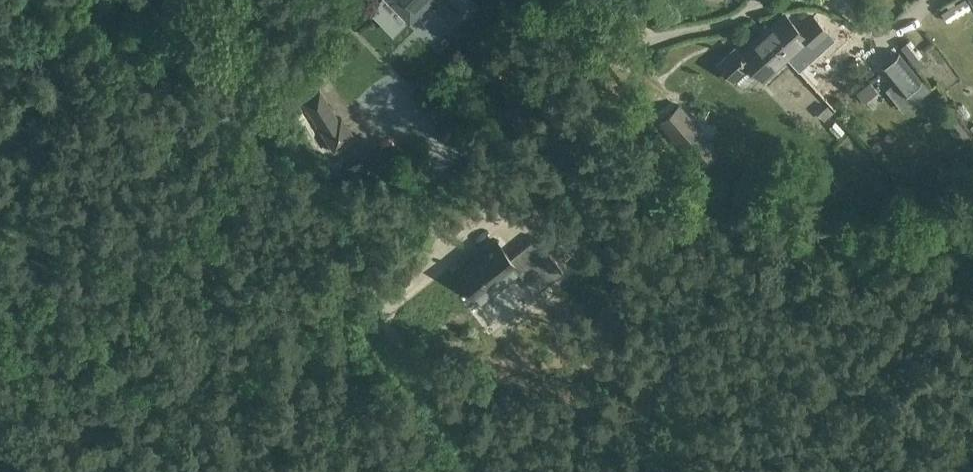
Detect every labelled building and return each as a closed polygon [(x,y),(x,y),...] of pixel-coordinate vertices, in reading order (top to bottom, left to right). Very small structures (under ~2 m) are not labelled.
[(99,13),(114,1),(113,0),(88,0),(99,13)] [(372,11),(395,34),(429,0),(382,0),(372,11)] [(442,1),(438,5),(446,13),(450,9),(461,21),(476,6),(471,0),(441,0),(442,1)] [(967,0),(961,0),(942,12),(948,21),(971,6),(967,0)] [(813,13),(798,28),(784,13),(764,32),(785,57),(807,37),(814,45),(830,31),(813,13)] [(785,57),(764,32),(741,54),(735,49),(719,64),(735,80),(751,65),(763,78),(785,57)] [(921,56),(908,40),(901,46),(919,68),(925,63),(920,57),(921,56)] [(900,52),(882,66),(904,94),(922,80),(900,52)] [(320,88),(301,100),(318,129),(338,117),(320,88)] [(861,103),(871,114),(881,104),(871,93),(861,103)] [(680,103),(658,120),(696,170),(719,151),(680,103)] [(957,116),(946,124),(953,135),(965,128),(957,116)] [(551,280),(562,272),(536,239),(510,259),(495,240),(480,251),(482,254),(472,261),(470,259),(456,270),(480,301),(518,271),(523,278),(530,272),(538,282),(548,275),(551,280)]
